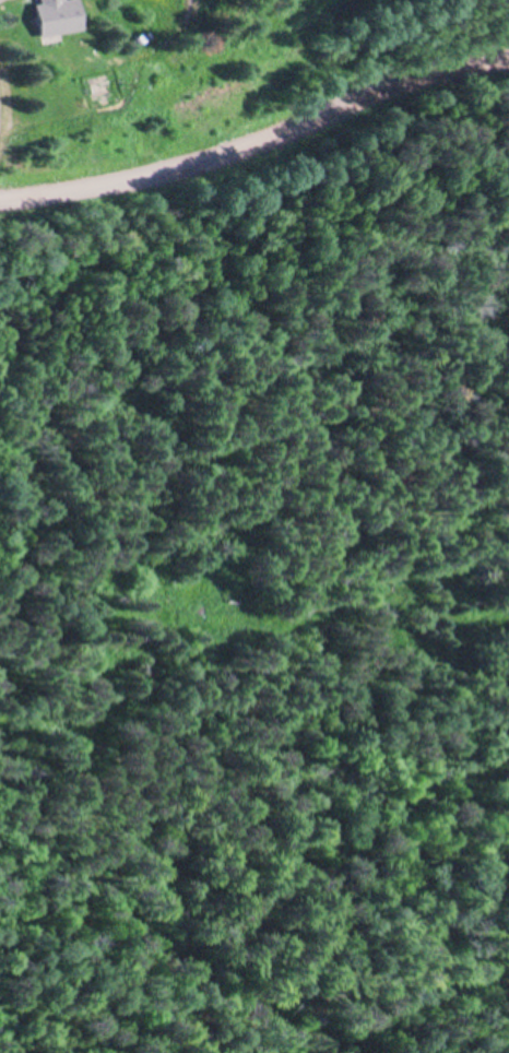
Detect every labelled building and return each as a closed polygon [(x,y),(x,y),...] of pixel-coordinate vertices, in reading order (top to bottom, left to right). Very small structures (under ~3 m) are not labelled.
[(40,3),(40,0),(64,0),(78,0),(83,31),(39,38),(34,4),(40,3)]
